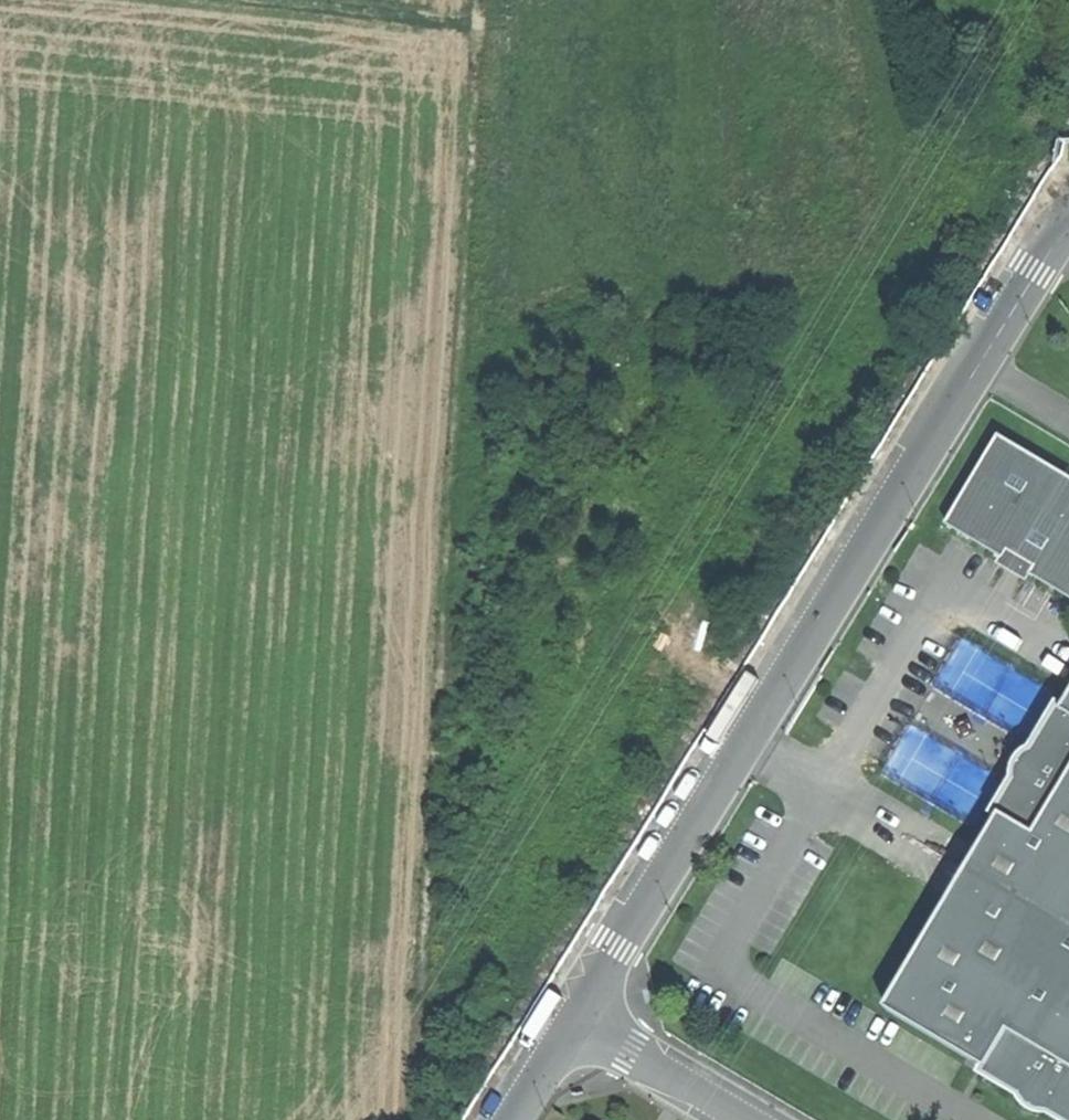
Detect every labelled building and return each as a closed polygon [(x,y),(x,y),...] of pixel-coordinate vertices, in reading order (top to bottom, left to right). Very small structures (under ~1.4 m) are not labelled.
[(1000,438),(948,526),(1068,597),(1068,478),(1000,438)] [(1065,709),(1060,706),(1033,751),(1022,755),(1015,766),(1018,776),(996,812),(1001,815),(886,1011),(986,1069),(983,1074),(1022,1097),(1024,1103),(1036,1111),(1042,1109),(1060,1119),(1068,1119),(1068,702),(1065,709)]
